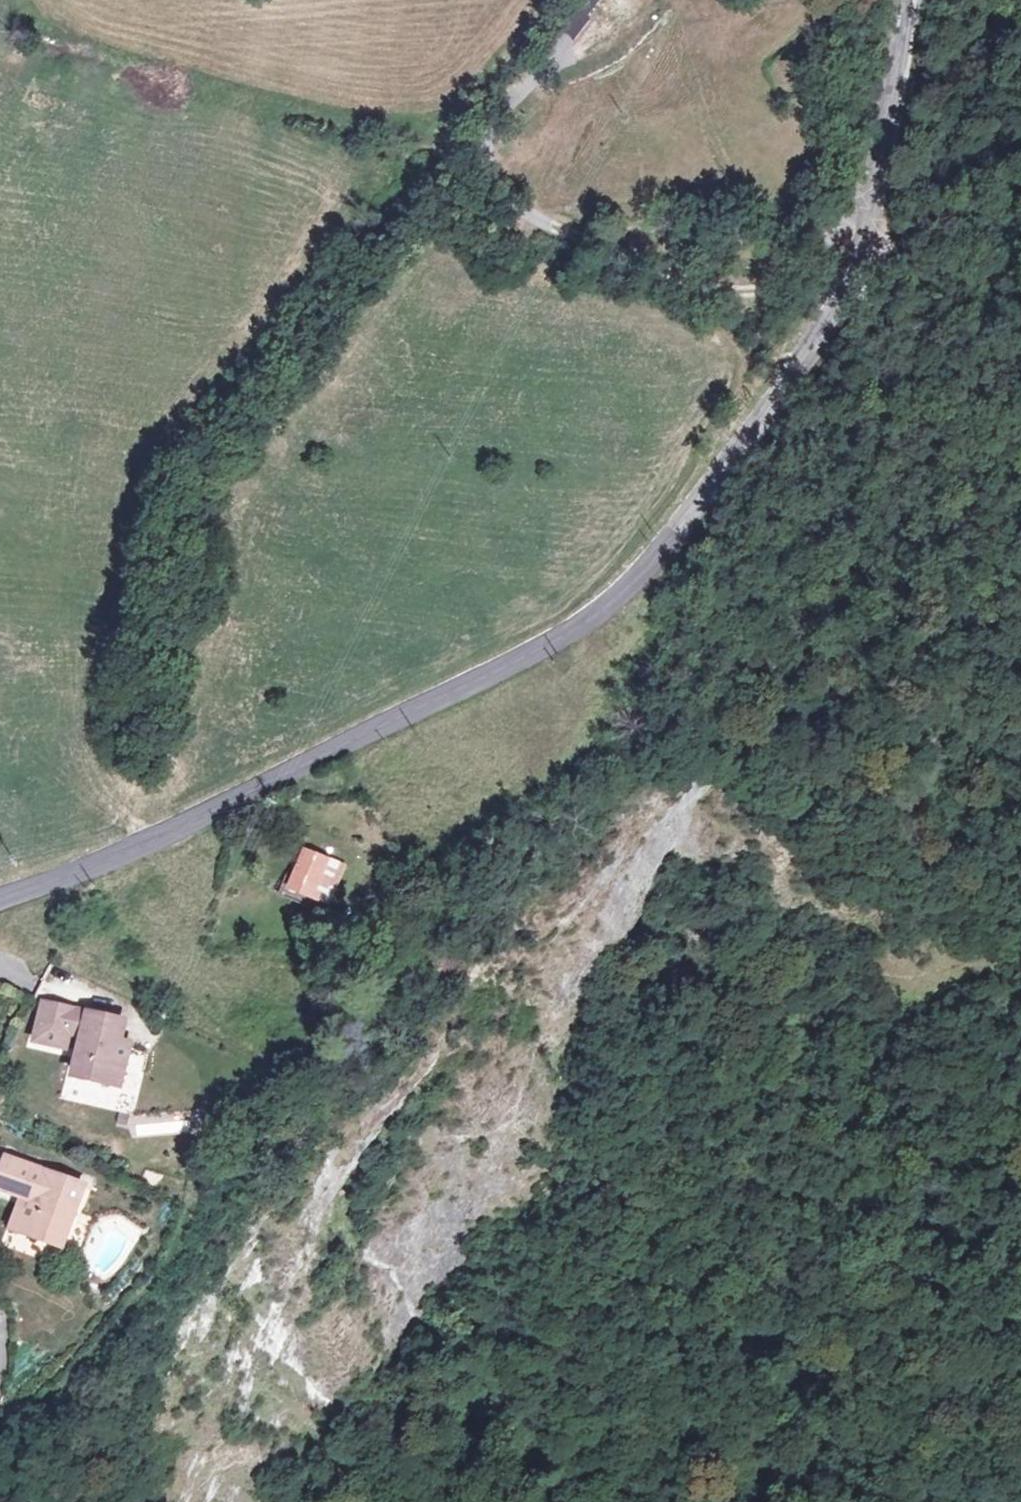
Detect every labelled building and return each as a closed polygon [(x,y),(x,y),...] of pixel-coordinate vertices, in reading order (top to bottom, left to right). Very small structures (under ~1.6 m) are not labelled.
[(316,888),(275,870),(255,915),(295,933),(316,888)] [(111,1042),(23,1017),(10,1064),(46,1074),(37,1109),(89,1123),(111,1042)] [(66,1259),(91,1183),(4,1155),(0,1167),(0,1191),(18,1197),(4,1240),(66,1259)]
